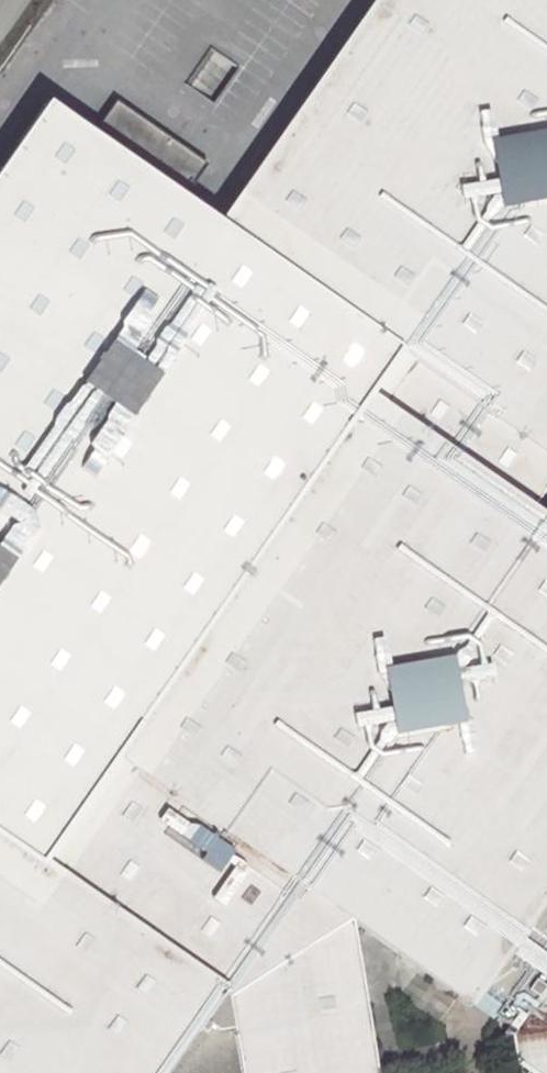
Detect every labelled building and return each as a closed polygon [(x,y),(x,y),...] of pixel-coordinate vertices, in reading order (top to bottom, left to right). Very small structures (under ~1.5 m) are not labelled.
[(219,226),(414,361),(546,455),(546,0),(376,0),(219,226)] [(219,226),(47,108),(0,175),(0,540),(219,226)] [(219,226),(0,540),(0,832),(55,870),(129,765),(113,754),(363,396),(381,408),(414,361),(219,226)] [(381,408),(531,511),(546,488),(546,455),(414,361),(381,408)] [(531,511),(381,408),(363,396),(113,754),(129,765),(55,870),(227,994),(241,1072),(381,1072),(356,929),(473,1009),(481,998),(546,904),(546,522),(531,511)] [(55,870),(0,832),(0,1072),(172,1072),(227,994),(55,870)] [(481,998),(501,1013),(496,1015),(517,1030),(504,1034),(511,1066),(520,1072),(546,1072),(546,904),(481,998)]
